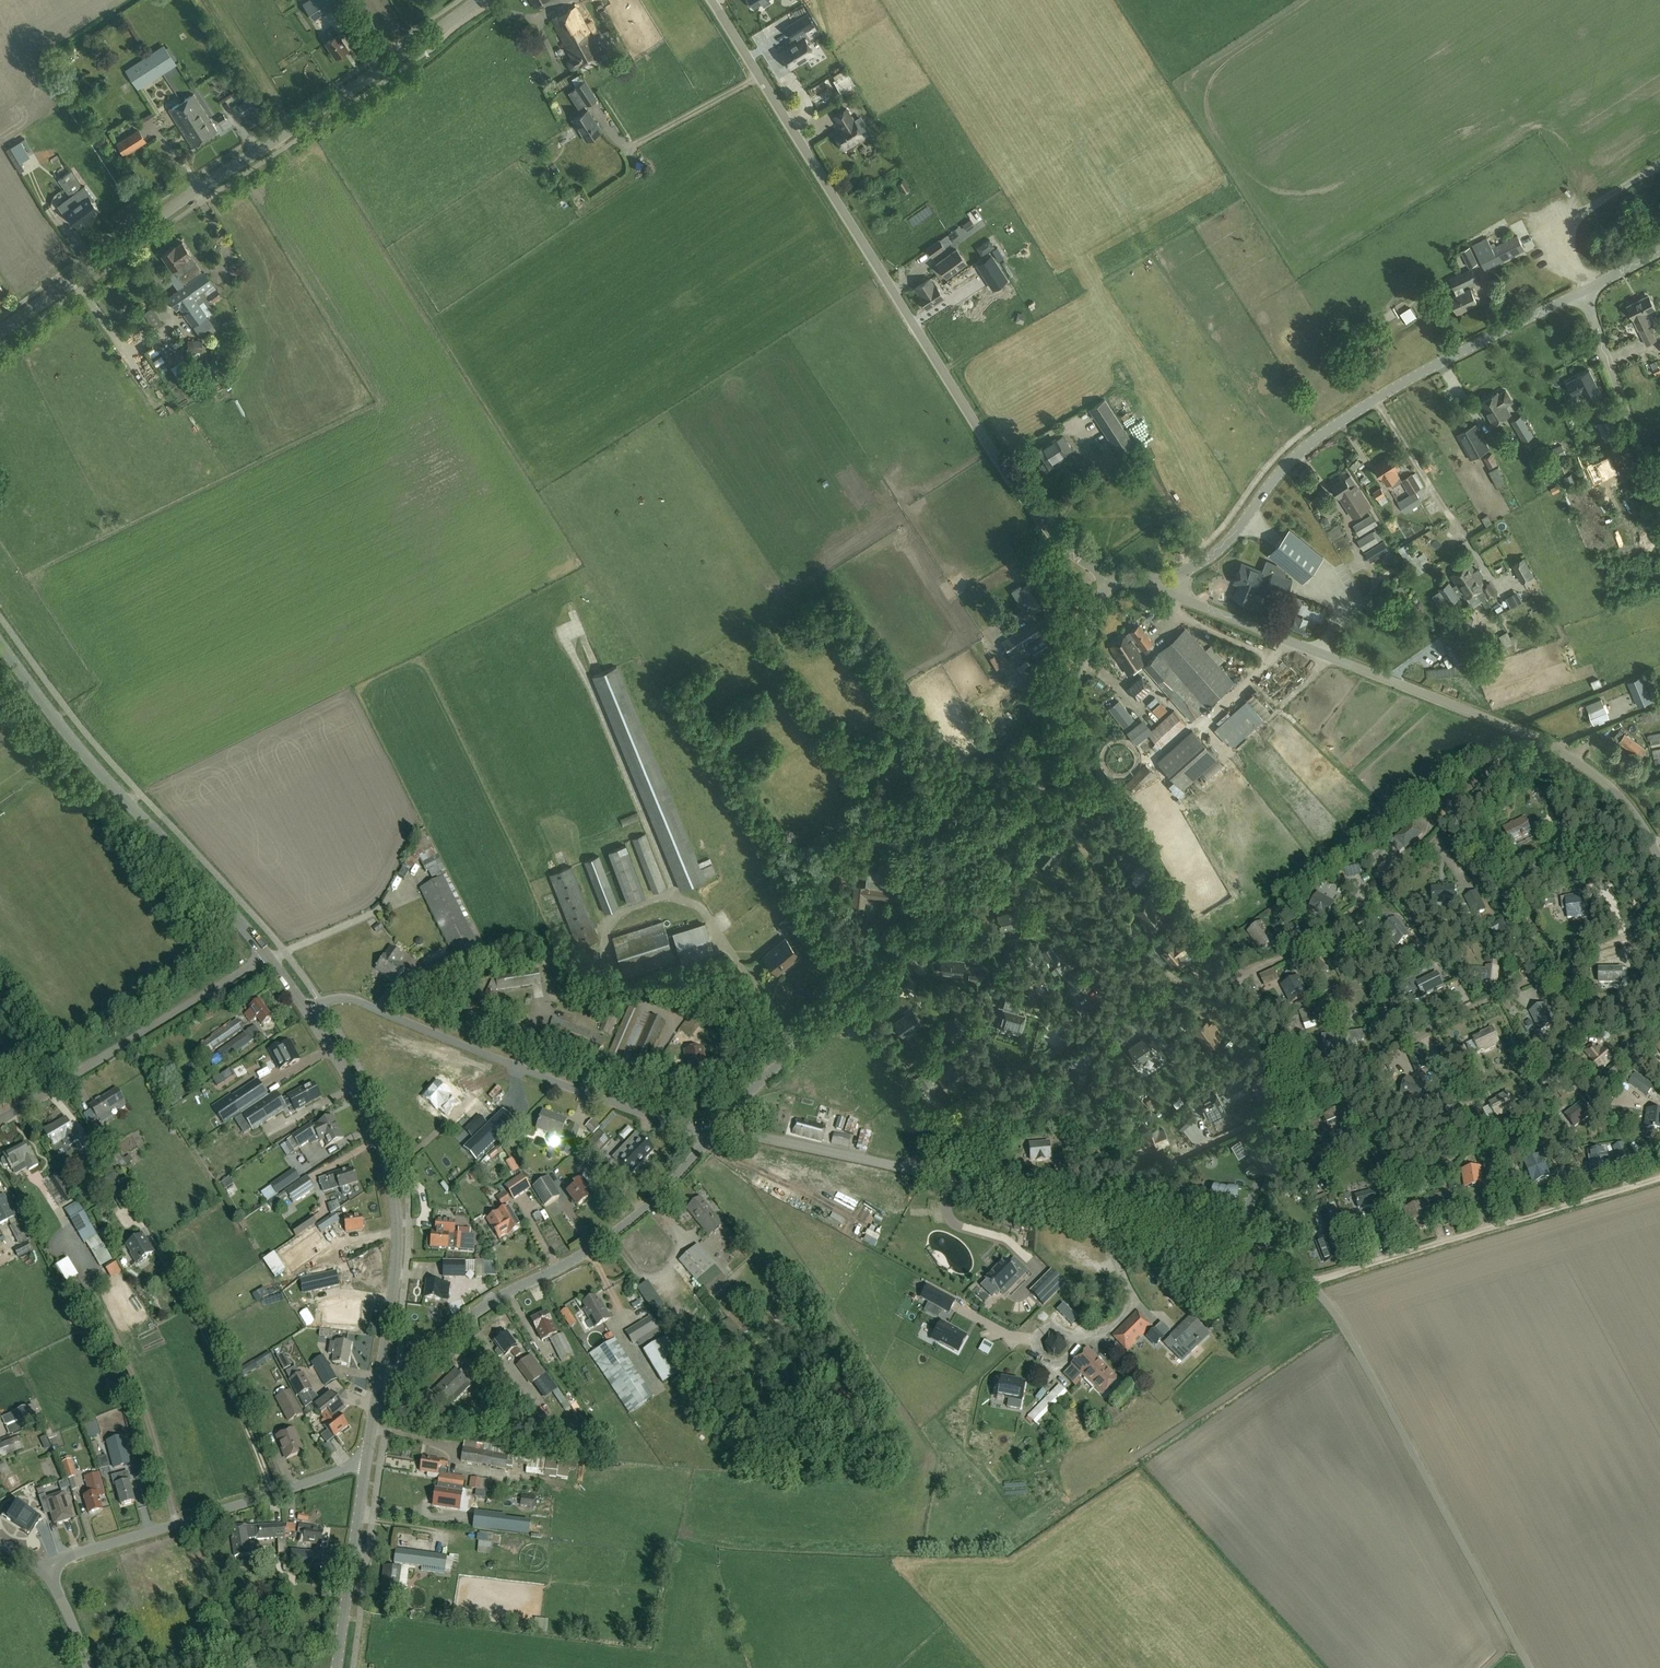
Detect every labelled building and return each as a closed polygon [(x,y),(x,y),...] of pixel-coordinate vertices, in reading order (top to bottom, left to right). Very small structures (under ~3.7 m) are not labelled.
[(307,7),(316,21),(345,2),(343,0),(317,0),(307,7)] [(576,7),(564,13),(570,24),(576,34),(574,35),(578,41),(581,46),(582,46),(583,49),(581,50),(579,51),(583,57),(586,63),(590,61),(603,55),(589,31),(576,7)] [(564,13),(552,19),(562,38),(572,57),(570,59),(567,60),(567,62),(567,64),(569,66),(570,69),(571,69),(572,70),(577,67),(586,63),(583,57),(579,51),(581,50),(583,49),(582,46),(581,46),(578,41),(574,35),(576,34),(570,24),(564,13)] [(813,53),(804,38),(803,39),(800,34),(815,25),(808,13),(785,27),(792,39),(796,36),(799,41),(781,52),(790,67),(799,62),(800,63),(807,58),(806,57),(813,53)] [(327,32),(331,39),(326,42),(337,57),(348,49),(338,34),(334,28),(327,32)] [(823,48),(828,45),(825,37),(819,40),(823,48)] [(163,46),(150,54),(162,74),(175,65),(173,62),(177,59),(169,46),(165,49),(163,46)] [(828,60),(834,58),(832,48),(825,50),(828,60)] [(162,74),(150,54),(127,69),(139,89),(162,74)] [(585,81),(576,87),(588,105),(597,99),(585,81)] [(195,120),(207,138),(218,131),(194,94),(180,103),(192,122),(195,120)] [(242,114),(257,104),(252,96),(237,106),(242,114)] [(192,122),(180,103),(169,110),(193,147),(207,138),(195,120),(192,122)] [(833,132),(844,150),(865,137),(854,119),(854,120),(847,108),(834,116),(841,127),(833,132)] [(602,131),(588,110),(573,119),(587,141),(602,131)] [(223,114),(217,118),(221,123),(227,119),(223,114)] [(138,128),(116,142),(125,156),(147,142),(138,128)] [(73,145),(85,139),(81,131),(69,137),(73,145)] [(81,185),(71,171),(59,180),(69,194),(81,185)] [(898,185),(903,193),(905,194),(910,191),(910,189),(904,179),(902,179),(898,181),(898,185)] [(79,199),(62,211),(69,220),(71,218),(78,227),(84,222),(86,225),(95,218),(93,215),(100,210),(93,201),(95,199),(85,185),(75,193),(79,199)] [(1562,188),(1557,190),(1566,210),(1571,207),(1562,188)] [(967,231),(974,226),(970,219),(962,225),(967,231)] [(1521,221),(1513,225),(1527,253),(1535,249),(1521,221)] [(1473,245),(1485,270),(1525,250),(1517,235),(1492,248),(1487,238),(1473,245)] [(990,239),(982,244),(984,246),(978,250),(982,255),(995,246),(990,239)] [(940,240),(926,250),(932,257),(945,247),(940,240)] [(184,242),(175,248),(184,261),(182,262),(187,270),(193,278),(203,271),(198,263),(195,265),(190,258),(193,255),(184,242)] [(175,248),(175,247),(163,255),(174,270),(175,269),(185,284),(193,278),(187,270),(182,262),(184,261),(175,248)] [(1470,247),(1461,251),(1469,267),(1478,263),(1470,247)] [(957,249),(937,264),(946,277),(966,263),(957,249)] [(996,249),(992,251),(997,259),(1001,256),(996,249)] [(1008,281),(992,257),(980,265),(990,280),(995,277),(1000,286),(1008,281)] [(1450,279),(1457,295),(1451,298),(1457,313),(1478,303),(1471,289),(1465,292),(1463,287),(1478,280),(1472,268),(1450,279)] [(206,272),(188,285),(209,316),(217,310),(212,304),(223,295),(206,272)] [(947,278),(953,286),(965,277),(962,273),(958,276),(955,272),(947,278)] [(915,288),(920,294),(918,295),(927,309),(944,298),(936,284),(934,285),(930,278),(915,288)] [(968,290),(973,297),(988,287),(982,280),(968,290)] [(209,316),(188,285),(171,297),(179,309),(183,306),(196,325),(209,316)] [(1649,324),(1644,314),(1654,309),(1647,296),(1628,306),(1639,329),(1646,345),(1657,340),(1649,324)] [(1405,322),(1416,317),(1409,305),(1399,310),(1405,322)] [(151,308),(142,314),(152,329),(161,323),(151,308)] [(416,321),(419,325),(429,318),(426,314),(416,321)] [(142,328),(132,335),(135,340),(145,333),(142,328)] [(202,339),(188,340),(188,352),(202,352),(202,339)] [(177,364),(171,368),(177,377),(183,374),(177,364)] [(1571,380),(1567,382),(1571,389),(1574,395),(1578,393),(1582,391),(1585,396),(1587,402),(1595,398),(1602,394),(1596,382),(1589,370),(1582,374),(1575,377),(1576,378),(1571,380)] [(1498,392),(1481,403),(1494,424),(1511,414),(1506,406),(1513,402),(1506,390),(1499,394),(1498,392)] [(1614,402),(1611,396),(1605,398),(1608,405),(1614,402)] [(1134,445),(1105,399),(1090,409),(1119,455),(1134,445)] [(1597,424),(1605,442),(1623,434),(1615,416),(1597,424)] [(1526,438),(1515,420),(1505,425),(1517,444),(1526,438)] [(1489,448),(1476,425),(1458,435),(1471,458),(1489,448)] [(1106,477),(1118,470),(1099,435),(1087,442),(1106,477)] [(1065,457),(1067,456),(1055,439),(1033,453),(1043,468),(1045,467),(1046,470),(1047,470),(1053,466),(1053,465),(1052,463),(1064,455),(1065,457)] [(1551,449),(1555,459),(1566,454),(1562,444),(1551,449)] [(1487,454),(1481,459),(1488,468),(1494,462),(1487,454)] [(1401,480),(1400,476),(1396,471),(1401,467),(1394,456),(1376,468),(1387,484),(1390,483),(1393,487),(1402,481),(1410,494),(1421,488),(1421,487),(1424,485),(1416,472),(1412,474),(1412,473),(1401,480)] [(1558,461),(1563,475),(1568,474),(1562,459),(1558,461)] [(1423,464),(1427,471),(1432,468),(1428,461),(1423,464)] [(1369,479),(1373,478),(1367,466),(1354,472),(1364,492),(1373,488),(1369,479)] [(1564,477),(1567,487),(1576,483),(1572,474),(1564,477)] [(1351,476),(1334,486),(1355,518),(1371,507),(1351,476)] [(1507,481),(1505,478),(1495,483),(1497,486),(1507,481)] [(1554,494),(1561,490),(1558,485),(1551,488),(1554,494)] [(1381,487),(1373,492),(1378,499),(1385,494),(1381,487)] [(1405,513),(1422,502),(1415,491),(1399,502),(1405,513)] [(1372,514),(1353,525),(1360,536),(1379,524),(1372,514)] [(1330,521),(1327,517),(1324,517),(1322,518),(1321,521),(1324,525),(1327,526),(1329,524),(1330,521)] [(1302,583),(1324,557),(1289,528),(1268,554),(1302,583)] [(1372,530),(1357,540),(1364,551),(1379,541),(1383,538),(1377,529),(1373,531),(1372,530)] [(1454,541),(1463,536),(1460,530),(1451,535),(1454,541)] [(1384,541),(1365,553),(1371,562),(1381,555),(1385,561),(1393,556),(1384,541)] [(1398,549),(1416,576),(1426,569),(1423,564),(1428,560),(1423,553),(1418,556),(1408,542),(1398,549)] [(1452,568),(1445,554),(1438,557),(1445,571),(1452,568)] [(1513,563),(1522,580),(1533,575),(1523,557),(1513,563)] [(1286,572),(1277,565),(1267,561),(1262,573),(1242,564),(1234,582),(1242,586),(1240,590),(1238,590),(1234,598),(1249,604),(1254,591),(1255,591),(1256,590),(1265,593),(1267,588),(1286,596),(1292,580),(1284,577),(1286,572)] [(1480,570),(1477,569),(1475,571),(1470,563),(1451,576),(1457,584),(1453,587),(1450,582),(1439,589),(1450,605),(1460,598),(1459,595),(1462,593),(1466,598),(1468,598),(1473,606),(1482,600),(1481,600),(1486,596),(1487,598),(1497,592),(1491,582),(1485,587),(1481,581),(1483,580),(1482,578),(1483,577),(1483,576),(1483,575),(1483,574),(1480,570)] [(1020,585),(1011,591),(1022,609),(1031,604),(1035,611),(1049,602),(1035,580),(1022,588),(1020,585)] [(1268,618),(1271,610),(1264,608),(1261,615),(1268,618)] [(988,622),(996,618),(992,610),(984,615),(988,622)] [(1296,615),(1291,628),(1302,633),(1308,619),(1296,615)] [(1003,642),(1011,655),(1043,635),(1034,622),(1003,642)] [(1135,642),(1137,641),(1143,649),(1146,654),(1150,651),(1147,646),(1153,642),(1140,625),(1127,633),(1111,646),(1128,673),(1145,661),(1131,640),(1133,639),(1135,642)] [(1186,627),(1143,666),(1191,720),(1235,682),(1186,627)] [(1444,645),(1457,669),(1472,661),(1470,657),(1480,651),(1469,631),(1444,645)] [(1503,648),(1518,639),(1515,634),(1510,637),(1508,633),(1500,638),(1502,641),(1499,642),(1503,648)] [(1043,636),(1029,644),(1037,656),(1051,648),(1043,636)] [(1448,655),(1442,657),(1447,668),(1452,665),(1448,655)] [(995,672),(1000,669),(995,657),(989,660),(995,672)] [(1114,660),(1109,664),(1115,672),(1120,668),(1114,660)] [(710,858),(698,863),(617,667),(593,676),(681,890),(705,880),(704,877),(716,872),(710,858)] [(1642,676),(1629,682),(1638,705),(1651,699),(1642,676)] [(1594,689),(1602,686),(1598,678),(1591,681),(1594,689)] [(1649,687),(1654,700),(1659,698),(1654,685),(1649,687)] [(1291,693),(1281,701),(1286,707),(1295,699),(1291,693)] [(1232,746),(1260,721),(1240,699),(1212,725),(1232,746)] [(1587,705),(1595,724),(1599,722),(1600,723),(1604,721),(1604,720),(1610,718),(1607,711),(1604,706),(1602,699),(1587,705)] [(1118,701),(1108,709),(1123,728),(1133,720),(1118,701)] [(1162,702),(1152,707),(1156,717),(1167,712),(1162,702)] [(1256,710),(1260,721),(1272,716),(1268,705),(1256,710)] [(1636,714),(1638,723),(1646,721),(1646,723),(1659,719),(1659,709),(1636,714)] [(1173,710),(1148,733),(1157,743),(1161,747),(1186,724),(1173,710)] [(1147,732),(1138,720),(1126,730),(1135,741),(1147,732)] [(1218,758),(1193,730),(1158,761),(1182,789),(1218,758)] [(1617,732),(1614,737),(1618,740),(1622,735),(1617,732)] [(1647,736),(1648,739),(1650,739),(1652,746),(1659,745),(1659,733),(1647,736)] [(1646,750),(1625,734),(1619,742),(1640,758),(1646,750)] [(1145,765),(1125,784),(1133,793),(1153,773),(1145,765)] [(624,825),(639,819),(637,812),(621,818),(624,825)] [(1524,818),(1504,828),(1511,843),(1532,834),(1524,818)] [(1413,824),(1395,839),(1404,850),(1422,835),(1413,824)] [(434,982),(433,979),(486,957),(480,943),(445,872),(430,841),(424,828),(417,832),(418,834),(415,839),(414,839),(410,852),(409,855),(403,866),(409,871),(410,869),(411,868),(413,866),(414,865),(416,862),(418,861),(420,859),(426,873),(428,872),(431,879),(436,877),(437,881),(420,890),(452,954),(424,966),(426,969),(413,974),(419,988),(434,982)] [(633,839),(653,893),(666,888),(646,834),(633,839)] [(1048,867),(1062,850),(1051,840),(1037,857),(1048,867)] [(608,852),(628,904),(646,897),(626,845),(608,852)] [(585,861),(605,913),(619,907),(599,856),(585,861)] [(1136,886),(1151,872),(1143,863),(1130,875),(1134,879),(1132,881),(1136,886)] [(579,948),(600,939),(571,867),(550,875),(579,948)] [(888,899),(891,877),(884,876),(884,873),(868,871),(866,885),(854,884),(852,905),(865,906),(866,896),(888,899)] [(396,892),(402,881),(395,877),(389,889),(396,892)] [(1454,885),(1431,887),(1432,905),(1456,903),(1454,885)] [(1566,909),(1567,920),(1585,918),(1582,894),(1564,897),(1565,898),(1561,898),(1562,910),(1566,909)] [(1326,918),(1334,904),(1318,895),(1310,909),(1312,910),(1311,911),(1323,918),(1323,917),(1326,918)] [(1555,904),(1554,898),(1554,896),(1544,898),(1545,906),(1554,904),(1555,904)] [(1151,900),(1134,912),(1141,922),(1142,921),(1149,930),(1164,919),(1160,914),(1161,914),(1151,900)] [(1482,902),(1470,908),(1474,916),(1485,910),(1482,902)] [(1002,929),(1023,923),(1019,910),(998,916),(1002,929)] [(1398,945),(1409,937),(1395,920),(1385,929),(1398,945)] [(676,962),(663,921),(612,937),(625,978),(676,962)] [(1496,925),(1490,929),(1491,931),(1493,934),(1495,933),(1498,931),(1500,934),(1501,937),(1505,935),(1509,933),(1505,927),(1502,921),(1496,925)] [(779,924),(778,928),(780,931),(784,931),(787,929),(788,925),(785,922),(782,922),(779,924)] [(1276,942),(1262,922),(1247,932),(1261,952),(1276,942)] [(673,933),(683,968),(715,957),(705,923),(673,933)] [(378,924),(372,928),(376,933),(382,928),(378,924)] [(1174,942),(1161,953),(1172,966),(1185,955),(1184,954),(1190,949),(1190,948),(1190,947),(1191,947),(1190,946),(1190,945),(1190,944),(1189,943),(1188,941),(1187,940),(1186,940),(1186,939),(1185,938),(1183,937),(1182,937),(1181,937),(1180,938),(1174,943),(1174,942)] [(785,967),(799,955),(785,938),(764,956),(777,971),(784,965),(785,967)] [(1042,952),(1052,965),(1059,960),(1050,946),(1042,952)] [(394,982),(404,968),(397,964),(402,957),(390,950),(376,970),(394,982)] [(963,960),(941,957),(939,971),(961,974),(963,960)] [(1087,967),(1066,981),(1075,994),(1095,980),(1087,967)] [(1486,982),(1498,984),(1499,968),(1488,967),(1488,970),(1472,968),(1471,980),(1486,982)] [(1624,973),(1622,972),(1622,968),(1598,968),(1598,984),(1622,984),(1622,981),(1624,979),(1624,973)] [(482,1017),(486,1008),(489,1010),(493,1001),(491,1001),(497,988),(497,991),(540,984),(538,969),(495,976),(496,982),(491,980),(483,998),(475,994),(468,1011),(482,1017)] [(1278,981),(1273,971),(1261,977),(1266,987),(1278,981)] [(1415,984),(1409,987),(1416,1002),(1422,998),(1423,999),(1444,988),(1436,973),(1415,984)] [(1299,976),(1280,986),(1290,1005),(1308,995),(1299,976)] [(1018,1011),(1021,998),(1004,993),(1000,1006),(1018,1011)] [(690,1039),(718,1004),(708,996),(680,1031),(690,1039)] [(260,1001),(250,1008),(251,1010),(245,1015),(250,1022),(257,1018),(262,1025),(272,1018),(260,1001)] [(1529,1012),(1539,1032),(1555,1024),(1545,1004),(1529,1012)] [(643,1071),(665,1022),(626,1005),(605,1054),(643,1071)] [(1312,1015),(1303,1018),(1308,1030),(1339,1020),(1338,1019),(1339,1019),(1335,1007),(1326,1010),(1325,1008),(1311,1013),(1312,1015)] [(921,1023),(912,1010),(895,1022),(904,1035),(921,1023)] [(999,1026),(1008,1029),(1008,1031),(1009,1032),(1010,1029),(1020,1032),(1025,1016),(1004,1010),(999,1026)] [(606,1015),(599,1032),(610,1036),(617,1019),(606,1015)] [(1189,1024),(1177,1015),(1173,1020),(1185,1029),(1189,1024)] [(592,1034),(553,1018),(544,1041),(595,1061),(600,1047),(598,1046),(601,1037),(592,1034)] [(951,1029),(942,1034),(948,1042),(964,1031),(955,1018),(947,1024),(951,1029)] [(237,1020),(199,1047),(206,1057),(244,1030),(237,1020)] [(1219,1040),(1206,1022),(1195,1030),(1208,1048),(1219,1040)] [(244,1033),(250,1042),(261,1034),(254,1025),(244,1033)] [(1492,1027),(1480,1033),(1479,1035),(1472,1038),(1478,1053),(1484,1050),(1486,1052),(1500,1046),(1492,1027)] [(1160,1030),(1153,1035),(1158,1041),(1164,1037),(1160,1030)] [(1322,1036),(1323,1043),(1321,1043),(1323,1060),(1330,1060),(1330,1062),(1357,1056),(1355,1043),(1363,1041),(1362,1031),(1322,1036)] [(243,1033),(221,1050),(227,1059),(250,1043),(243,1033)] [(1143,1037),(1128,1048),(1139,1064),(1154,1053),(1143,1037)] [(279,1045),(268,1051),(279,1071),(299,1061),(289,1043),(281,1047),(279,1045)] [(1583,1051),(1591,1060),(1600,1070),(1612,1061),(1602,1050),(1600,1051),(1598,1049),(1597,1049),(1592,1044),(1583,1051)] [(1071,1057),(1068,1064),(1076,1066),(1076,1064),(1087,1067),(1092,1054),(1091,1054),(1093,1049),(1088,1047),(1086,1052),(1075,1048),(1072,1058),(1071,1057)] [(684,1062),(687,1062),(689,1080),(704,1078),(703,1071),(705,1070),(704,1060),(703,1060),(702,1052),(702,1048),(683,1051),(684,1062)] [(1419,1051),(1409,1056),(1416,1070),(1426,1066),(1419,1051)] [(1181,1057),(1177,1060),(1182,1066),(1186,1062),(1181,1057)] [(956,1064),(940,1076),(951,1090),(967,1078),(956,1064)] [(1609,1073),(1612,1078),(1620,1071),(1617,1067),(1609,1073)] [(924,1070),(912,1078),(919,1089),(931,1081),(924,1070)] [(1647,1096),(1654,1087),(1636,1073),(1629,1083),(1647,1096)] [(1428,1088),(1408,1080),(1402,1095),(1408,1098),(1408,1100),(1422,1105),(1428,1088)] [(1480,1083),(1469,1090),(1473,1097),(1484,1091),(1480,1083)] [(228,1098),(211,1109),(222,1127),(241,1115),(265,1099),(255,1084),(237,1095),(239,1098),(232,1103),(228,1098)] [(454,1096),(441,1084),(427,1101),(440,1113),(441,1111),(451,1119),(463,1107),(453,1098),(454,1096)] [(295,1111),(321,1098),(314,1085),(305,1090),(304,1088),(281,1100),(276,1092),(265,1099),(241,1115),(252,1132),(287,1109),(286,1108),(292,1104),(295,1111)] [(98,1119),(116,1108),(117,1110),(121,1111),(125,1108),(125,1105),(124,1103),(116,1090),(90,1107),(98,1119)] [(1501,1118),(1517,1110),(1507,1092),(1492,1100),(1493,1101),(1488,1103),(1496,1118),(1500,1116),(1501,1118)] [(1221,1095),(1206,1103),(1215,1122),(1231,1114),(1221,1095)] [(338,1113),(348,1109),(345,1102),(335,1106),(338,1113)] [(1581,1102),(1564,1115),(1574,1128),(1591,1115),(1581,1102)] [(1330,1134),(1351,1125),(1344,1107),(1322,1117),(1330,1134)] [(1185,1109),(1173,1120),(1179,1127),(1191,1116),(1185,1109)] [(1648,1110),(1645,1129),(1659,1131),(1659,1111),(1648,1110)] [(515,1124),(503,1111),(463,1149),(476,1162),(515,1124)] [(568,1127),(564,1126),(566,1120),(542,1111),(536,1129),(549,1134),(547,1140),(549,1143),(553,1145),(556,1143),(559,1137),(564,1139),(558,1153),(569,1157),(579,1128),(569,1124),(568,1127)] [(472,1122),(478,1129),(485,1122),(478,1116),(472,1122)] [(292,1137),(286,1140),(287,1141),(293,1151),(299,1147),(298,1146),(308,1140),(308,1139),(315,1135),(319,1143),(325,1140),(328,1146),(341,1140),(332,1122),(330,1118),(313,1127),(311,1124),(302,1130),(292,1137)] [(822,1125),(797,1118),(793,1133),(822,1141),(826,1125),(823,1124),(822,1125)] [(838,1118),(835,1129),(842,1131),(845,1121),(838,1118)] [(850,1118),(844,1133),(852,1136),(858,1121),(850,1118)] [(52,1146),(62,1140),(65,1144),(68,1143),(70,1146),(79,1141),(66,1120),(45,1132),(52,1146)] [(585,1128),(592,1134),(599,1127),(591,1120),(585,1128)] [(114,1147),(103,1128),(93,1134),(116,1172),(133,1162),(129,1156),(122,1160),(119,1154),(114,1157),(109,1150),(114,1147)] [(1137,1153),(1151,1147),(1163,1142),(1158,1129),(1145,1134),(1146,1137),(1133,1143),(1137,1153)] [(596,1131),(578,1149),(601,1171),(608,1164),(598,1154),(609,1143),(596,1131)] [(872,1133),(861,1131),(856,1149),(867,1151),(872,1133)] [(1294,1132),(1287,1135),(1291,1144),(1298,1141),(1294,1132)] [(851,1136),(834,1133),(831,1143),(848,1147),(851,1136)] [(653,1151),(636,1134),(613,1158),(631,1175),(653,1151)] [(1240,1139),(1233,1144),(1239,1155),(1247,1151),(1240,1139)] [(1619,1160),(1627,1156),(1629,1155),(1622,1142),(1622,1143),(1613,1147),(1619,1160)] [(6,1167),(9,1165),(12,1170),(25,1162),(29,1171),(39,1165),(26,1143),(4,1156),(5,1158),(2,1160),(1,1162),(3,1166),(6,1167)] [(1044,1159),(1050,1159),(1048,1143),(1029,1144),(1030,1160),(1036,1160),(1036,1161),(1044,1160),(1044,1159)] [(1257,1151),(1265,1166),(1277,1159),(1268,1144),(1257,1151)] [(491,1160),(498,1153),(494,1150),(487,1156),(491,1160)] [(1600,1150),(1588,1152),(1591,1173),(1607,1170),(1606,1165),(1608,1165),(1607,1155),(1605,1155),(1604,1150),(1600,1150)] [(1522,1163),(1526,1172),(1528,1177),(1531,1176),(1534,1183),(1549,1177),(1544,1165),(1540,1155),(1522,1163)] [(320,1158),(310,1161),(312,1167),(322,1163),(320,1158)] [(504,1161),(510,1175),(516,1173),(510,1158),(504,1161)] [(1254,1182),(1262,1177),(1255,1166),(1247,1171),(1254,1182)] [(1468,1186),(1481,1183),(1478,1166),(1461,1169),(1463,1179),(1467,1178),(1468,1186)] [(323,1194),(341,1189),(343,1195),(345,1196),(352,1194),(353,1192),(351,1185),(357,1183),(352,1170),(345,1172),(345,1170),(327,1176),(319,1179),(320,1183),(319,1183),(320,1186),(321,1185),(323,1194)] [(475,1170),(469,1174),(474,1180),(480,1176),(475,1170)] [(124,1186),(115,1173),(107,1178),(109,1181),(104,1184),(107,1189),(111,1187),(115,1192),(124,1186)] [(58,1174),(52,1178),(67,1201),(73,1197),(58,1174)] [(521,1175),(504,1187),(513,1201),(530,1189),(521,1175)] [(306,1177),(267,1203),(271,1209),(288,1198),(293,1204),(315,1190),(306,1177)] [(569,1186),(572,1189),(567,1193),(577,1207),(588,1198),(581,1190),(588,1185),(581,1177),(569,1186)] [(547,1178),(533,1187),(544,1206),(559,1197),(547,1178)] [(277,1183),(271,1187),(274,1191),(277,1195),(283,1191),(289,1187),(286,1183),(283,1179),(277,1183)] [(1225,1205),(1235,1206),(1235,1205),(1234,1205),(1235,1189),(1236,1189),(1236,1188),(1229,1187),(1229,1189),(1222,1187),(1222,1188),(1215,1186),(1212,1198),(1218,1200),(1227,1202),(1226,1204),(1225,1204),(1225,1205)] [(1377,1190),(1355,1196),(1358,1210),(1360,1209),(1361,1211),(1374,1208),(1373,1205),(1381,1204),(1377,1190)] [(495,1197),(502,1207),(510,1202),(504,1192),(495,1197)] [(1444,1200),(1441,1193),(1434,1196),(1436,1203),(1444,1200)] [(4,1195),(0,1197),(0,1225),(15,1217),(4,1195)] [(722,1226),(700,1198),(687,1209),(708,1236),(722,1226)] [(303,1215),(313,1208),(306,1199),(297,1206),(303,1215)] [(112,1260),(76,1201),(63,1209),(84,1244),(86,1243),(100,1267),(112,1260)] [(327,1204),(330,1211),(332,1214),(336,1212),(333,1202),(327,1204)] [(1423,1202),(1403,1210),(1409,1225),(1415,1223),(1418,1231),(1434,1224),(1430,1214),(1428,1214),(1423,1202)] [(288,1217),(292,1209),(286,1206),(281,1214),(288,1217)] [(487,1220),(490,1224),(498,1238),(507,1233),(508,1235),(521,1227),(508,1206),(498,1213),(487,1220)] [(1327,1230),(1339,1226),(1333,1209),(1321,1214),(1327,1230)] [(533,1215),(536,1225),(548,1222),(545,1211),(533,1215)] [(334,1213),(316,1226),(321,1233),(339,1220),(334,1213)] [(296,1238),(317,1224),(312,1216),(291,1230),(296,1238)] [(344,1217),(346,1232),(363,1230),(361,1216),(355,1217),(355,1216),(344,1217)] [(237,1223),(243,1231),(248,1227),(243,1219),(237,1223)] [(435,1233),(431,1232),(430,1248),(432,1248),(431,1250),(438,1251),(439,1248),(468,1251),(469,1236),(453,1234),(454,1222),(436,1221),(435,1233)] [(18,1224),(10,1229),(18,1246),(27,1242),(18,1224)] [(116,1237),(110,1226),(99,1232),(106,1244),(116,1237)] [(747,1239),(739,1228),(734,1232),(738,1238),(740,1236),(744,1242),(747,1239)] [(333,1232),(291,1243),(297,1265),(339,1253),(333,1232)] [(155,1254),(143,1235),(124,1246),(136,1265),(155,1254)] [(1334,1235),(1316,1243),(1324,1262),(1333,1258),(1332,1256),(1341,1252),(1334,1235)] [(722,1274),(694,1242),(686,1250),(688,1252),(678,1261),(704,1290),(722,1274)] [(27,1244),(14,1251),(18,1258),(31,1252),(27,1244)] [(78,1276),(68,1259),(52,1269),(56,1275),(59,1273),(66,1283),(78,1276)] [(121,1273),(114,1260),(104,1266),(111,1279),(121,1273)] [(986,1281),(981,1287),(991,1297),(997,1291),(998,1293),(999,1293),(1005,1287),(1008,1290),(1014,1283),(1011,1280),(1016,1275),(1017,1275),(1017,1274),(1003,1260),(1002,1261),(985,1279),(984,1279),(986,1281)] [(464,1263),(443,1263),(443,1279),(464,1279),(464,1263)] [(336,1272),(310,1278),(313,1292),(339,1286),(336,1272)] [(1012,1305),(1035,1283),(1025,1273),(1000,1298),(1002,1301),(993,1309),(1018,1334),(1029,1323),(1012,1305)] [(446,1301),(447,1293),(448,1284),(427,1281),(424,1298),(446,1301)] [(1055,1293),(1044,1282),(1031,1294),(1043,1306),(1055,1293)] [(927,1286),(920,1299),(928,1303),(923,1311),(936,1318),(940,1310),(948,1314),(954,1301),(927,1286)] [(288,1291),(293,1300),(301,1296),(296,1287),(288,1291)] [(461,1292),(464,1299),(473,1295),(469,1288),(461,1292)] [(582,1303),(591,1318),(589,1319),(594,1327),(609,1318),(600,1302),(598,1303),(595,1296),(582,1303)] [(1017,1305),(1021,1309),(1028,1303),(1024,1299),(1017,1305)] [(354,1323),(356,1304),(330,1301),(327,1320),(354,1323)] [(1063,1308),(1057,1314),(1071,1327),(1077,1321),(1063,1308)] [(558,1314),(569,1330),(576,1325),(565,1309),(558,1314)] [(1137,1311),(1112,1336),(1127,1350),(1152,1326),(1147,1321),(1146,1321),(1142,1317),(1142,1316),(1137,1311)] [(550,1341),(557,1337),(551,1327),(544,1314),(529,1322),(535,1333),(536,1332),(543,1345),(550,1341)] [(654,1316),(625,1333),(632,1345),(641,1340),(643,1343),(653,1338),(660,1334),(658,1329),(661,1328),(654,1316)] [(1177,1343),(1189,1355),(1209,1335),(1191,1317),(1171,1337),(1165,1344),(1171,1350),(1177,1343)] [(960,1353),(968,1337),(953,1329),(954,1328),(943,1322),(934,1339),(960,1353)] [(1162,1338),(1154,1329),(1147,1336),(1156,1344),(1162,1338)] [(521,1354),(516,1347),(517,1347),(506,1333),(494,1342),(504,1356),(510,1352),(515,1358),(521,1354)] [(561,1361),(573,1355),(562,1335),(557,1337),(550,1341),(561,1361)] [(642,1352),(663,1384),(687,1369),(666,1337),(642,1352)] [(653,1398),(615,1339),(593,1354),(631,1412),(653,1398)] [(1056,1339),(1047,1345),(1054,1355),(1063,1349),(1056,1339)] [(328,1355),(333,1356),(332,1363),(348,1365),(351,1344),(336,1341),(335,1343),(330,1342),(328,1355)] [(987,1355),(987,1354),(992,1345),(983,1341),(978,1350),(987,1355)] [(1087,1349),(1071,1364),(1102,1394),(1117,1379),(1087,1349)] [(286,1377),(292,1374),(282,1352),(276,1355),(286,1377)] [(244,1377),(266,1363),(262,1356),(239,1370),(244,1377)] [(311,1363),(325,1387),(337,1380),(323,1356),(311,1363)] [(531,1356),(516,1367),(529,1384),(544,1374),(531,1356)] [(455,1370),(434,1391),(449,1408),(471,1387),(469,1384),(481,1373),(471,1363),(459,1374),(455,1370)] [(302,1373),(289,1381),(306,1409),(312,1404),(321,1416),(327,1411),(334,1419),(339,1415),(338,1414),(344,1409),(343,1407),(344,1406),(344,1404),(342,1401),(340,1401),(338,1402),(331,1393),(320,1402),(312,1393),(311,1394),(309,1390),(312,1389),(302,1373)] [(1024,1383),(997,1378),(994,1396),(1008,1399),(1007,1408),(1019,1410),(1024,1383)] [(1058,1385),(1027,1416),(1032,1421),(1036,1424),(1067,1393),(1058,1385)] [(275,1398),(287,1423),(302,1416),(290,1391),(275,1398)] [(563,1397),(576,1414),(581,1410),(568,1394),(563,1397)] [(261,1400),(250,1405),(254,1416),(265,1412),(261,1400)] [(310,1413),(315,1409),(311,1405),(305,1410),(307,1414),(309,1412),(310,1413)] [(37,1424),(29,1406),(14,1413),(22,1431),(37,1424)] [(321,1421),(329,1430),(321,1436),(327,1444),(348,1427),(339,1415),(334,1419),(327,1411),(321,1416),(324,1419),(321,1421)] [(294,1430),(277,1437),(286,1459),(303,1453),(294,1430)] [(0,1444),(0,1455),(1,1458),(23,1449),(18,1437),(0,1444)] [(115,1440),(106,1442),(110,1455),(114,1469),(122,1466),(131,1464),(127,1451),(123,1438),(115,1440)] [(325,1446),(329,1456),(341,1451),(337,1441),(325,1446)] [(559,1455),(463,1443),(460,1464),(512,1470),(513,1464),(526,1466),(525,1474),(556,1478),(559,1455)] [(90,1448),(92,1456),(99,1454),(97,1447),(90,1448)] [(99,1467),(108,1465),(105,1454),(96,1457),(99,1467)] [(422,1458),(420,1472),(428,1473),(427,1477),(439,1478),(439,1475),(447,1476),(447,1475),(448,1470),(446,1470),(447,1461),(422,1458)] [(73,1469),(70,1460),(66,1462),(62,1463),(65,1471),(67,1480),(71,1478),(76,1477),(73,1469)] [(107,1468),(100,1470),(103,1480),(109,1478),(107,1468)] [(131,1481),(128,1472),(111,1476),(114,1486),(116,1485),(121,1506),(135,1502),(129,1482),(131,1481)] [(87,1496),(84,1497),(86,1506),(89,1514),(96,1512),(103,1511),(101,1504),(99,1497),(102,1496),(105,1496),(102,1485),(99,1474),(92,1476),(85,1478),(87,1486),(89,1495),(87,1496)] [(8,1478),(11,1486),(17,1483),(16,1481),(19,1480),(16,1475),(8,1478)] [(464,1478),(447,1475),(447,1476),(439,1475),(439,1478),(437,1490),(438,1490),(437,1494),(435,1494),(433,1511),(459,1515),(464,1478)] [(72,1491),(79,1489),(76,1478),(68,1480),(72,1491)] [(470,1478),(468,1489),(479,1491),(485,1492),(486,1492),(488,1481),(481,1480),(470,1478)] [(37,1490),(39,1498),(45,1496),(43,1488),(37,1490)] [(67,1494),(49,1500),(56,1523),(74,1518),(67,1494)] [(519,1506),(533,1508),(535,1497),(520,1496),(519,1506)] [(12,1501),(2,1517),(25,1531),(27,1529),(31,1532),(38,1520),(34,1517),(35,1515),(23,1508),(25,1506),(19,1502),(18,1504),(12,1501)] [(475,1512),(473,1528),(528,1536),(529,1524),(505,1520),(505,1516),(475,1512)] [(230,1529),(235,1557),(252,1554),(250,1542),(257,1540),(286,1538),(285,1524),(256,1526),(256,1527),(247,1526),(230,1529)] [(298,1533),(305,1534),(303,1543),(321,1545),(323,1532),(319,1531),(319,1529),(299,1525),(298,1533)] [(476,1535),(477,1549),(487,1549),(486,1534),(476,1535)] [(396,1549),(394,1564),(422,1568),(421,1572),(444,1576),(445,1570),(452,1571),(454,1559),(446,1558),(447,1557),(396,1549)] [(295,1550),(295,1567),(324,1568),(324,1552),(295,1550)] [(384,1567),(382,1583),(384,1584),(383,1594),(391,1595),(391,1601),(405,1603),(407,1588),(409,1574),(409,1572),(408,1569),(406,1567),(400,1566),(400,1569),(384,1567)]
